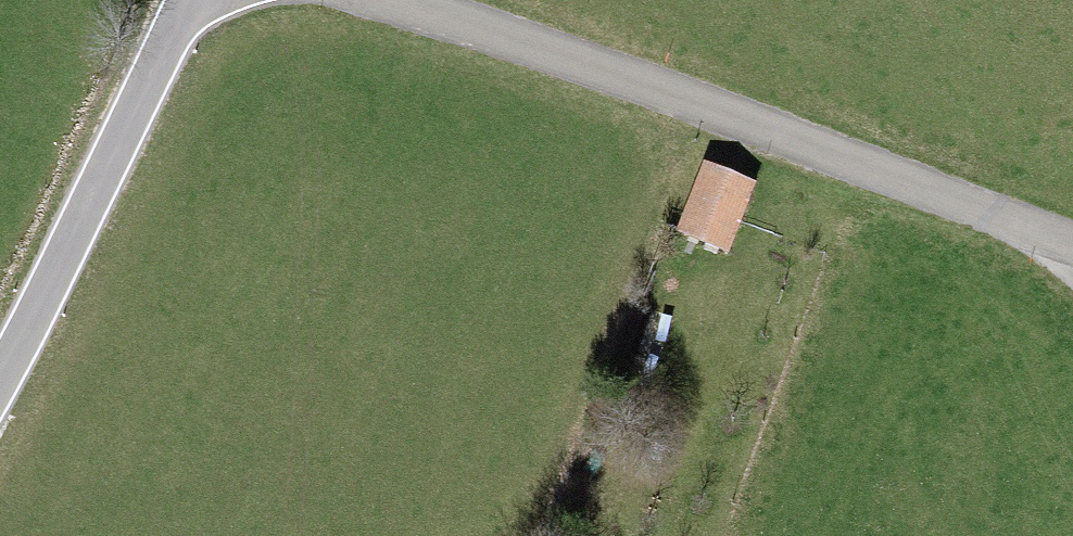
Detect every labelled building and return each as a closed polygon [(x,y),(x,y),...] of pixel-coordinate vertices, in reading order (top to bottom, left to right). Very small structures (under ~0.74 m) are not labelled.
[(702,175),(678,241),(726,258),(749,192),(702,175)]
